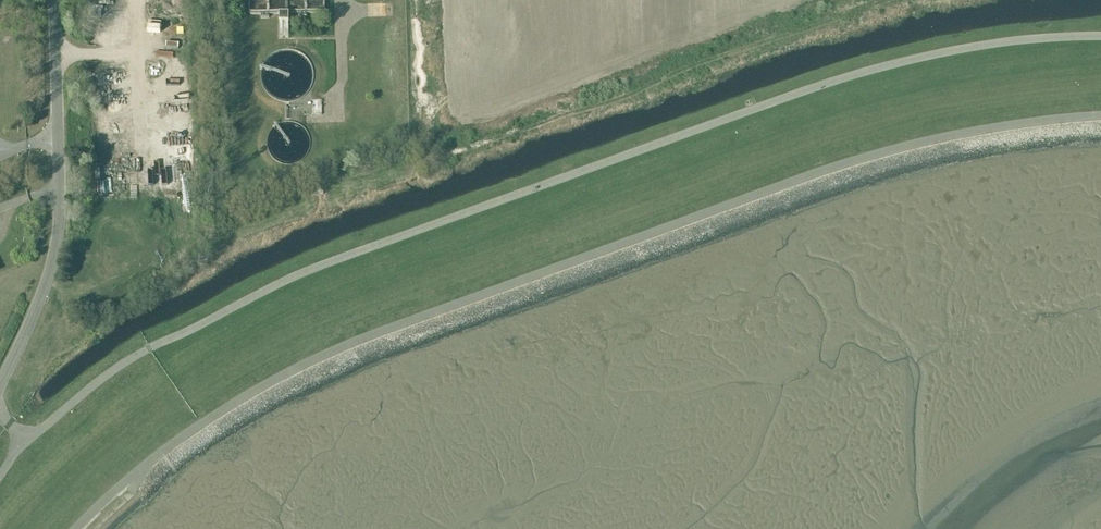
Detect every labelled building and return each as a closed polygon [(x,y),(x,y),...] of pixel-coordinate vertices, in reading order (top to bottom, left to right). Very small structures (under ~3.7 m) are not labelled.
[(289,14),(280,15),(280,37),(289,37),(289,14)] [(14,41),(14,32),(0,32),(0,40),(14,41)] [(5,42),(5,56),(15,56),(15,42),(5,42)] [(322,115),(321,99),(312,99),(312,115),(322,115)] [(147,188),(147,173),(135,172),(135,188),(147,188)]
